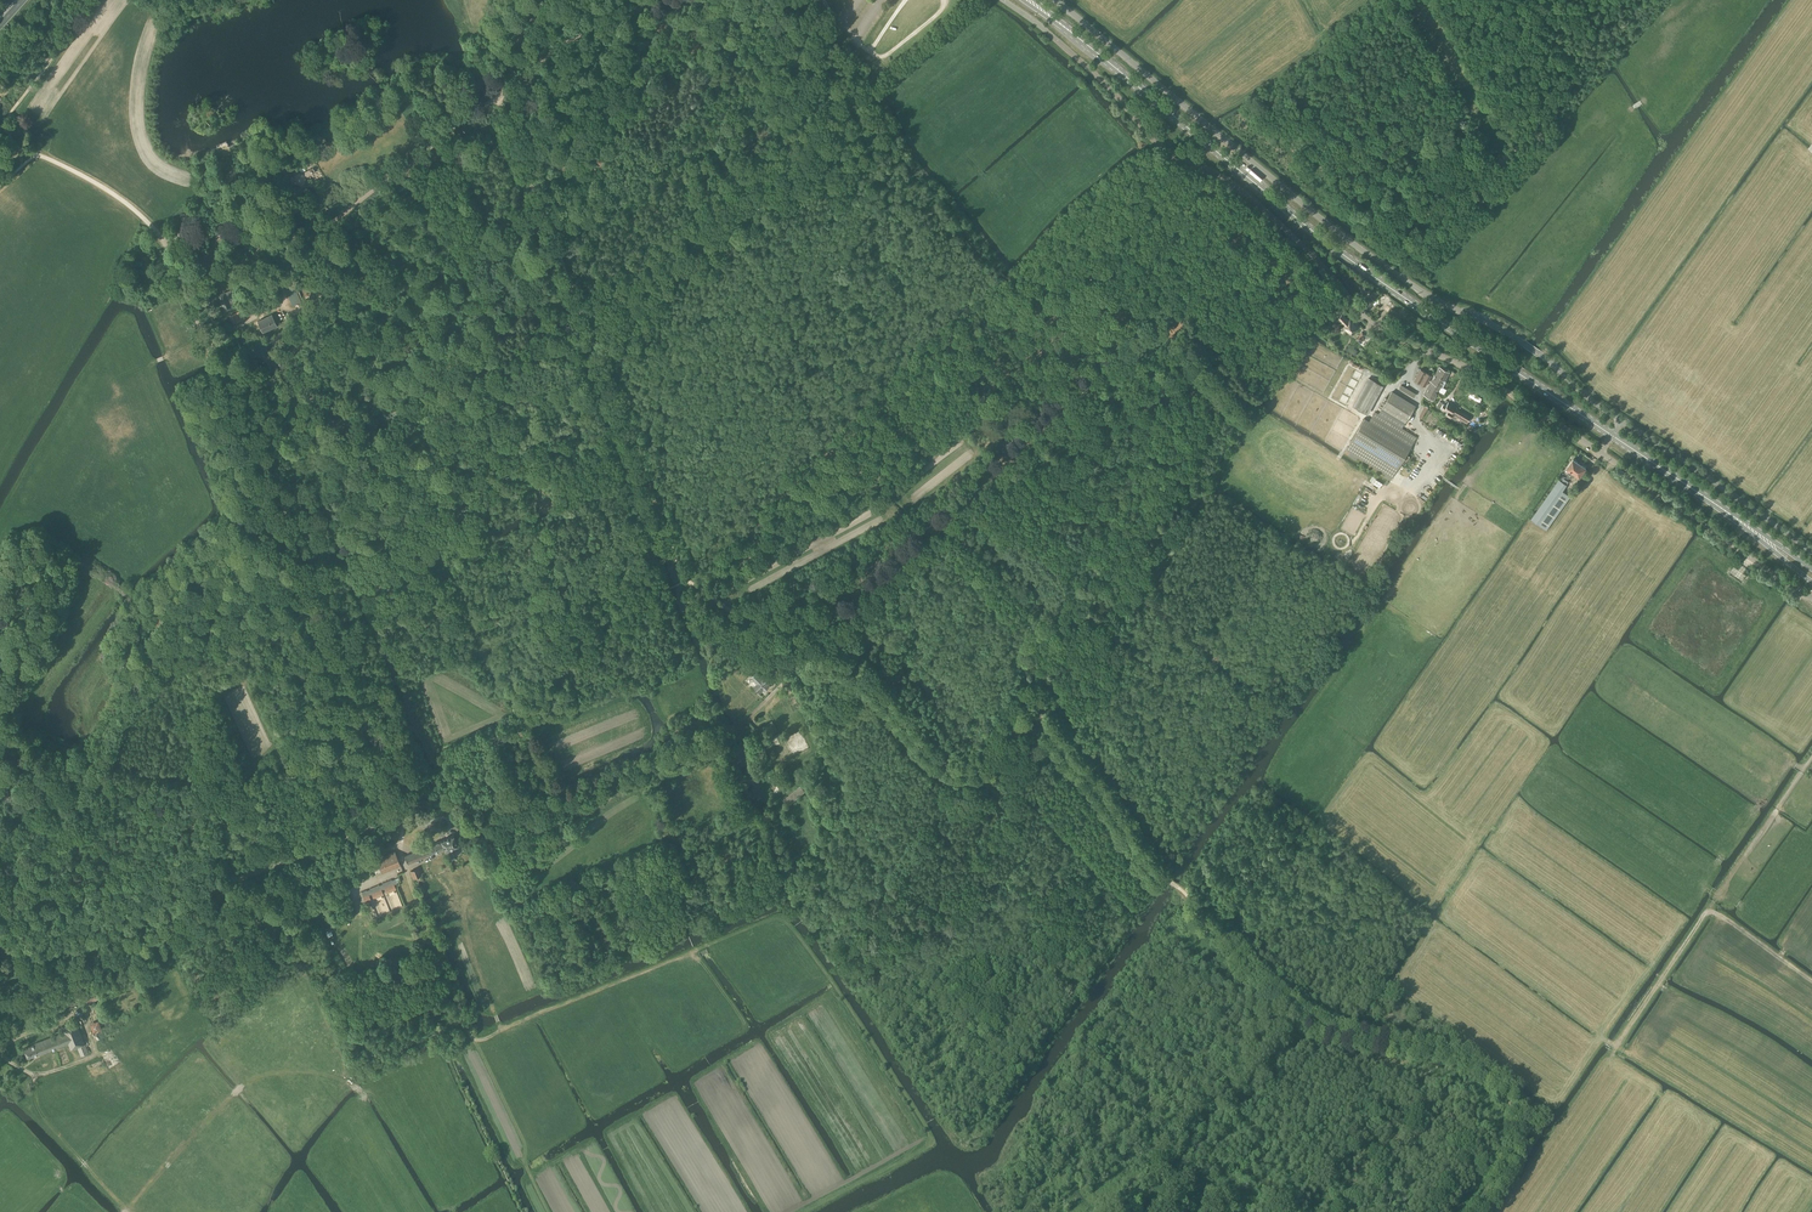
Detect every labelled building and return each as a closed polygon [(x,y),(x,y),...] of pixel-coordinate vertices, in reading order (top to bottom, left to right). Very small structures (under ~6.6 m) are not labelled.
[(1402,5),(1404,9),(1415,2),(1414,0),(1410,0),(1402,5)] [(272,172),(278,166),(273,161),(267,167),(272,172)] [(305,183),(307,177),(308,177),(315,172),(313,167),(305,172),(304,173),(297,171),(297,170),(293,172),(294,174),(293,180),(291,181),(293,184),(295,183),(301,185),(302,186),(305,184),(305,183)] [(301,301),(294,284),(286,288),(293,305),(301,301)] [(233,296),(231,290),(225,292),(218,295),(225,311),(232,308),(237,305),(233,296)] [(1361,306),(1366,311),(1375,301),(1370,297),(1366,302),(1365,301),(1361,304),(1362,304),(1361,306)] [(234,324),(237,323),(246,319),(242,311),(230,316),(234,324)] [(277,315),(273,316),(272,314),(258,321),(263,332),(277,325),(277,324),(280,322),(277,315)] [(1357,327),(1353,323),(1350,320),(1349,321),(1342,314),(1338,318),(1344,325),(1343,326),(1350,334),(1357,327)] [(1359,335),(1356,337),(1360,340),(1365,334),(1362,331),(1359,335)] [(1350,346),(1347,350),(1356,356),(1358,351),(1350,346)] [(1449,372),(1439,366),(1423,394),(1434,400),(1441,387),(1443,387),(1446,382),(1445,380),(1449,372)] [(1432,375),(1421,369),(1414,380),(1425,387),(1432,375)] [(1416,393),(1402,384),(1399,388),(1414,397),(1416,393)] [(1415,407),(1391,392),(1381,409),(1405,423),(1415,407)] [(1446,405),(1440,402),(1437,407),(1440,408),(1447,412),(1446,414),(1456,420),(1457,417),(1467,422),(1470,417),(1455,408),(1455,407),(1448,403),(1446,405)] [(1484,421),(1488,415),(1483,411),(1479,418),(1484,421)] [(1392,478),(1417,438),(1375,412),(1369,421),(1365,419),(1346,450),(1345,453),(1349,456),(1350,452),(1386,474),(1384,477),(1391,480),(1392,478)] [(1574,473),(1580,464),(1573,459),(1567,468),(1574,473)] [(1580,464),(1574,473),(1580,477),(1586,468),(1580,464)] [(1547,530),(1570,497),(1562,491),(1569,482),(1564,479),(1562,482),(1559,480),(1531,519),(1547,530)] [(771,681),(765,675),(764,676),(760,672),(757,674),(757,673),(752,677),(758,683),(755,685),(760,691),(764,688),(765,690),(769,686),(767,685),(771,681)] [(778,730),(774,723),(768,726),(772,733),(778,730)] [(777,743),(783,740),(780,733),(773,736),(777,743)] [(805,792),(800,786),(783,800),(788,806),(805,792)] [(450,850),(451,849),(455,848),(454,846),(457,844),(453,835),(441,840),(405,855),(408,863),(444,848),(445,849),(449,848),(450,850)] [(491,853),(497,851),(494,842),(488,843),(491,853)] [(455,859),(454,854),(451,849),(450,850),(446,852),(448,857),(450,861),(455,859)] [(395,852),(377,859),(382,873),(401,865),(395,852)] [(414,878),(421,875),(418,868),(411,871),(414,878)] [(394,885),(397,884),(396,879),(392,880),(382,883),(383,884),(380,886),(379,885),(370,888),(370,889),(367,891),(367,890),(362,892),(366,902),(396,889),(394,885)] [(58,1029),(60,1033),(34,1043),(35,1044),(24,1048),(28,1058),(39,1054),(39,1055),(68,1043),(71,1049),(78,1047),(81,1056),(88,1053),(76,1020),(62,1026),(62,1027),(58,1029)]
